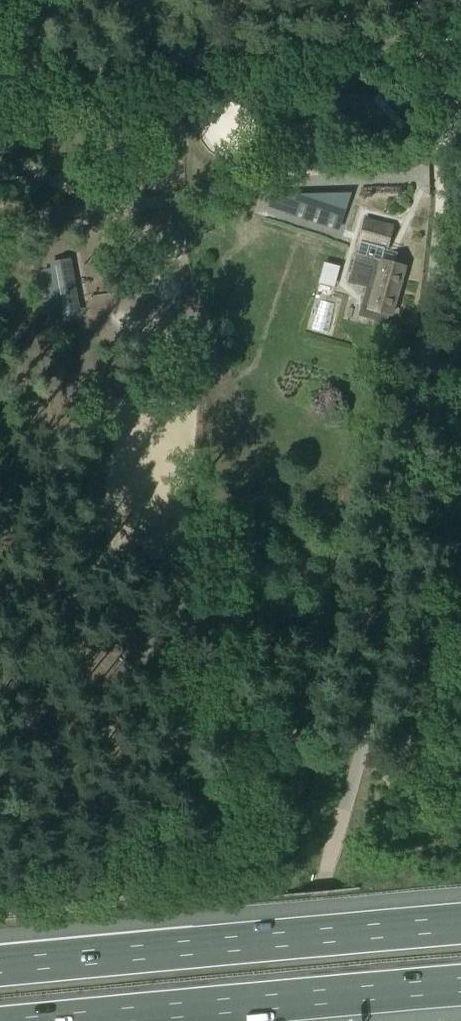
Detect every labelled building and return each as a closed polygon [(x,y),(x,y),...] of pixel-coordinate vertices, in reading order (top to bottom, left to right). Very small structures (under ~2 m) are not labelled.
[(288,197),(286,210),(338,230),(348,193),(288,197)] [(368,289),(363,316),(388,320),(389,314),(396,315),(405,266),(382,261),(383,250),(386,251),(391,226),(362,221),(358,244),(360,245),(358,255),(356,255),(350,286),(368,289)] [(298,326),(309,330),(319,303),(308,299),(298,326)]
